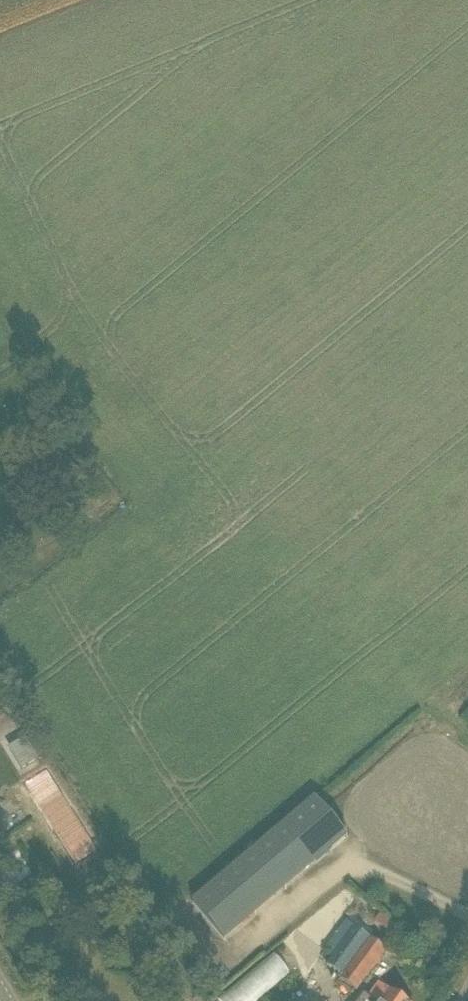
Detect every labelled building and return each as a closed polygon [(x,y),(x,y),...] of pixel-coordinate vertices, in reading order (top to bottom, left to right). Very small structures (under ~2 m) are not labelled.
[(10,748),(22,769),(37,760),(25,739),(10,748)] [(318,863),(348,837),(316,800),(286,825),(318,863)] [(357,992),(388,951),(346,922),(325,950),(332,956),(325,965),(342,977),(340,979),(357,992)] [(379,984),(368,999),(362,995),(358,1000),(402,1000),(379,984)]
